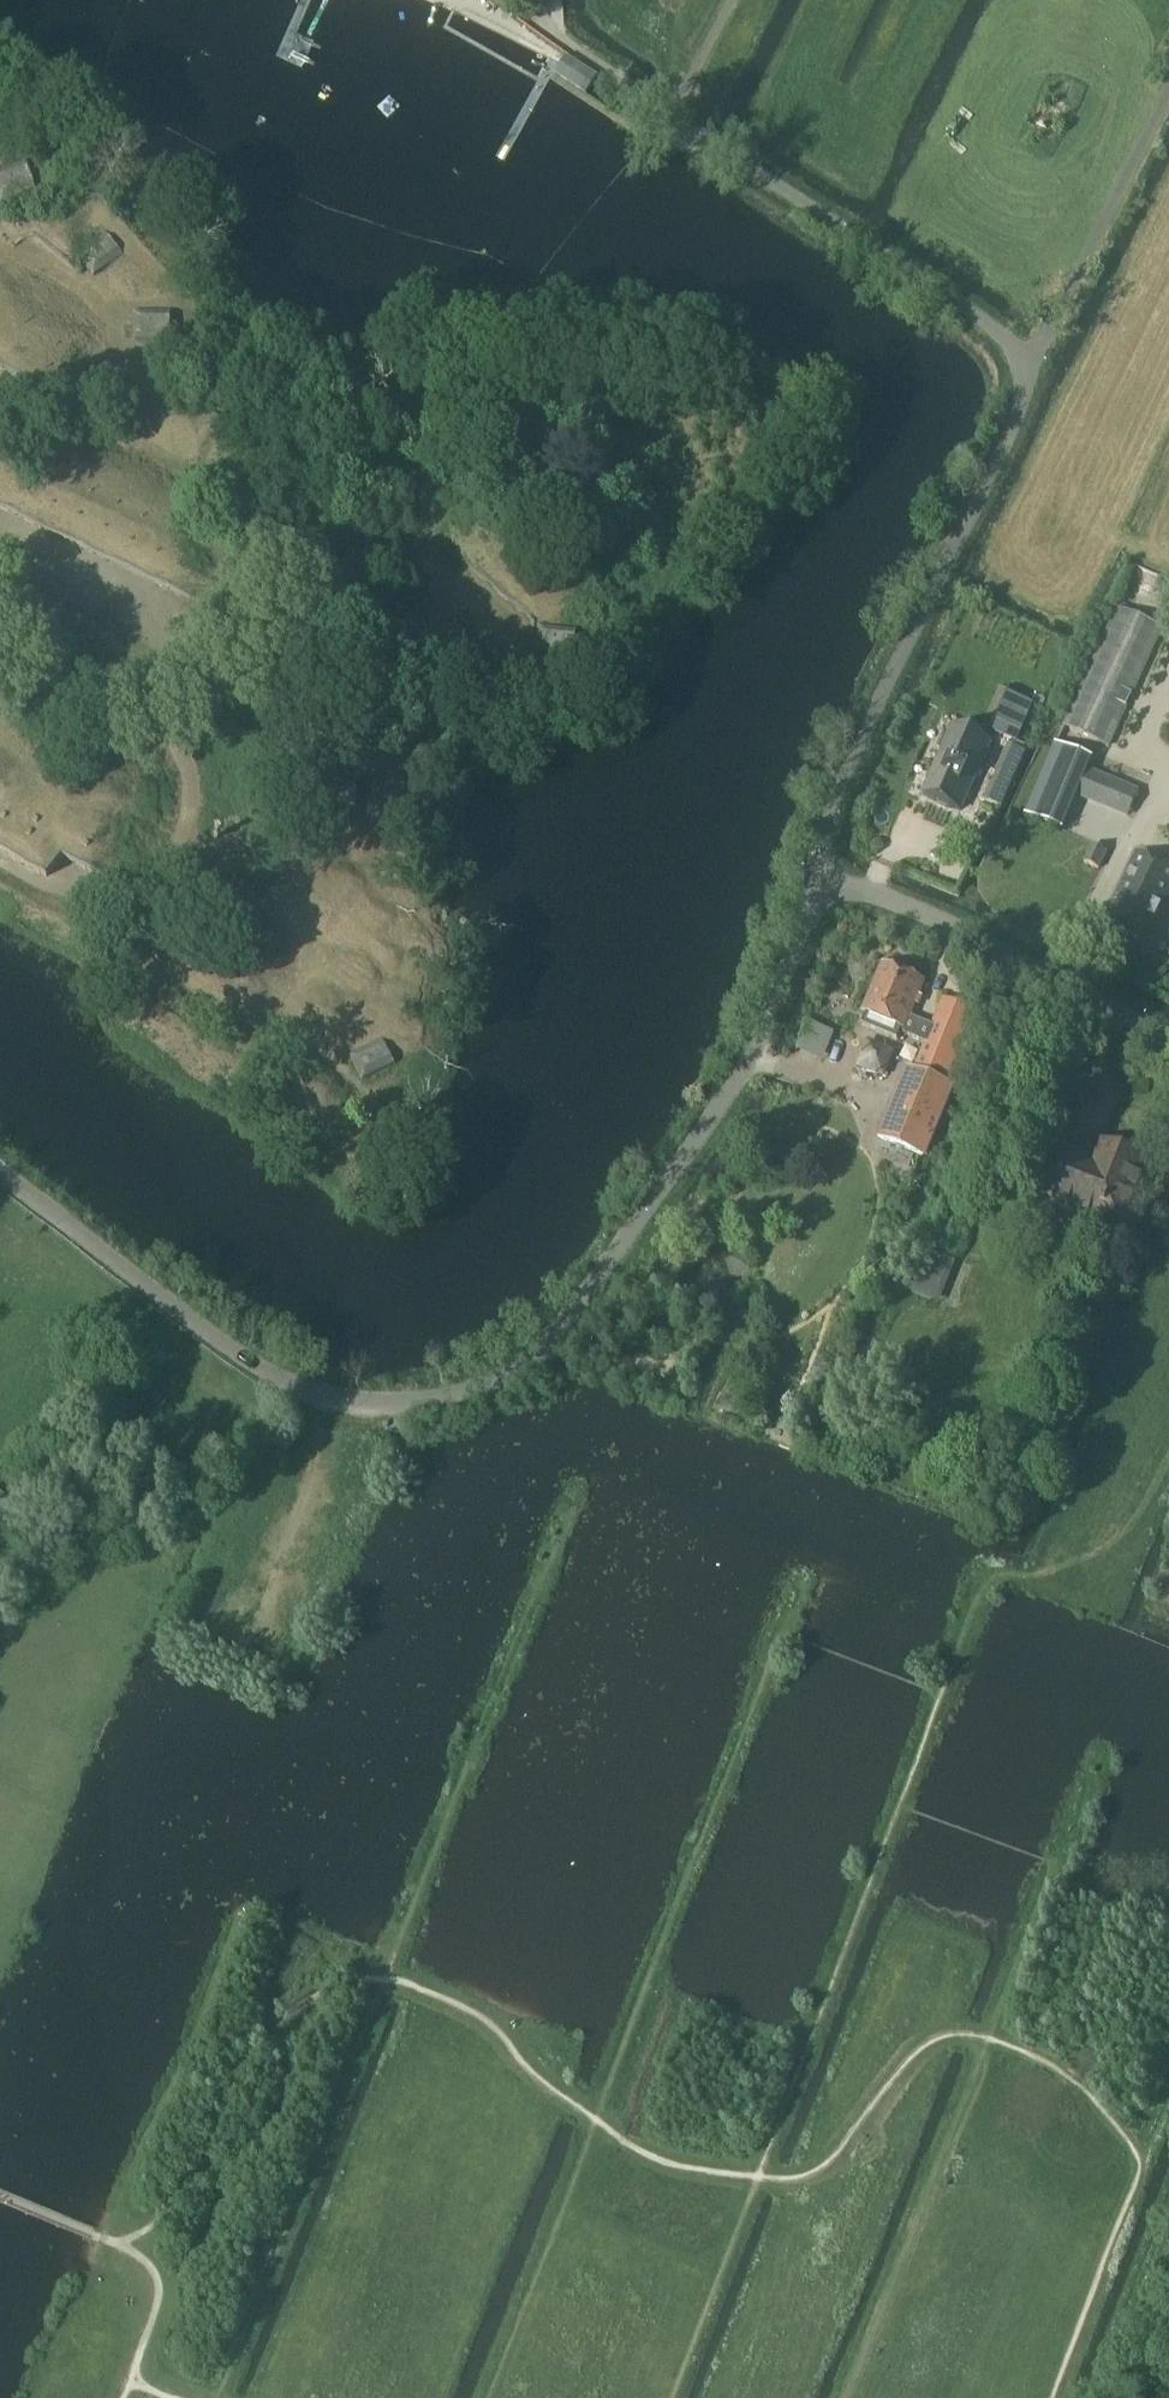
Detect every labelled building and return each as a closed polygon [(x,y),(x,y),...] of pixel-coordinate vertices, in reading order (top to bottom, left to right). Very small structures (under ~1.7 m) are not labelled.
[(597,79),(566,59),(555,77),(586,96),(597,79)] [(0,170),(0,193),(2,201),(35,192),(26,162),(0,170)] [(104,229),(75,252),(94,276),(123,253),(104,229)] [(131,309),(130,341),(169,343),(171,311),(131,309)] [(1106,748),(1160,631),(1118,611),(1063,728),(1106,748)] [(538,627),(535,656),(574,660),(577,631),(538,627)] [(960,812),(990,744),(952,727),(922,796),(960,812)] [(1092,760),(1056,745),(1026,816),(1062,831),(1076,795),(1127,816),(1137,794),(1086,773),(1092,760)] [(1022,753),(1012,748),(988,803),(998,807),(1022,753)] [(1098,870),(1106,853),(1092,846),(1084,863),(1098,870)] [(1137,856),(1104,925),(1146,945),(1168,895),(1168,871),(1137,856)] [(915,1072),(908,1069),(879,1139),(924,1157),(953,1087),(943,1083),(972,1013),(944,1002),(933,1031),(907,1019),(922,983),(882,967),(864,1012),(866,1012),(861,1025),(897,1040),(902,1027),(906,1029),(903,1034),(927,1044),(915,1072)] [(381,1039),(348,1054),(360,1081),(393,1067),(381,1039)] [(1043,1200),(1052,1203),(1052,1205),(1099,1223),(1103,1214),(1126,1223),(1149,1164),(1098,1144),(1092,1159),(1064,1148),(1043,1200)]
